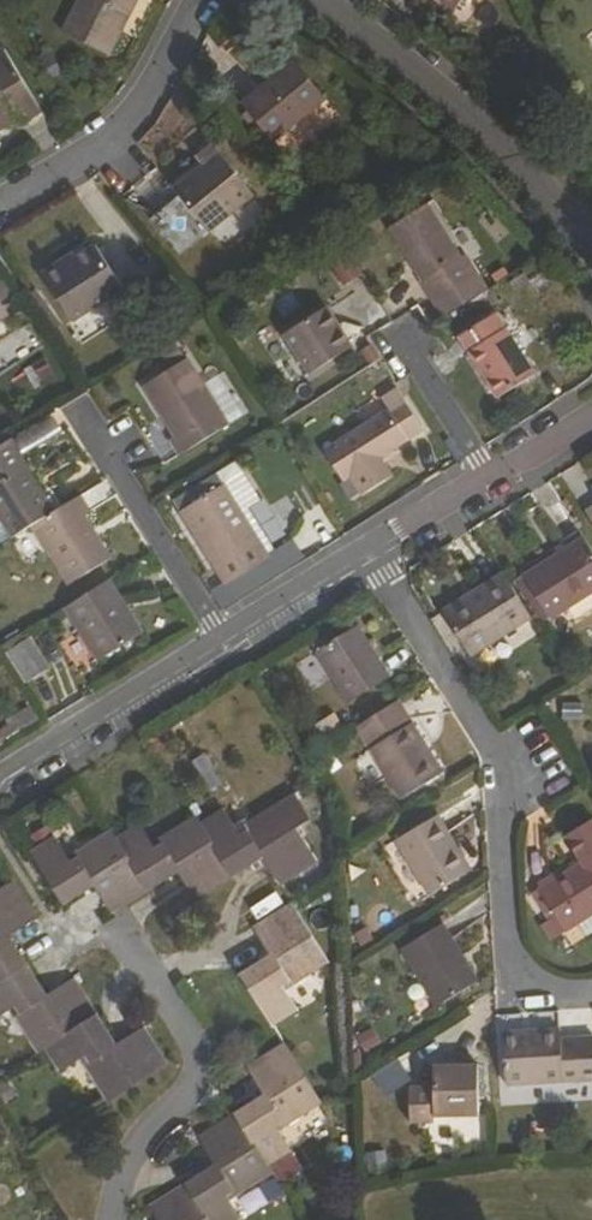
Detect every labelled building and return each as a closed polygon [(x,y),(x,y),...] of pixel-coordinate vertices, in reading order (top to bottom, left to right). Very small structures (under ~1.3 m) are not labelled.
[(109,61),(124,33),(120,31),(126,20),(130,22),(143,0),(83,0),(64,36),(109,61)] [(455,11),(463,0),(439,0),(455,11)] [(124,33),(130,22),(126,20),(120,31),(124,33)] [(44,115),(6,54),(0,58),(0,135),(21,123),(25,127),(44,115)] [(267,97),(270,101),(302,76),(298,72),(267,97)] [(274,149),(327,108),(302,76),(270,101),(267,97),(246,113),(274,149)] [(221,165),(212,154),(197,166),(204,178),(221,165)] [(210,241),(254,207),(221,165),(204,178),(177,200),(210,241)] [(445,297),(486,272),(477,256),(472,259),(439,206),(402,229),(445,297)] [(123,217),(95,235),(129,285),(156,267),(123,217)] [(343,252),(331,258),(344,282),(356,276),(343,252)] [(77,335),(128,305),(102,261),(70,279),(67,275),(49,286),(77,335)] [(11,318),(0,301),(0,325),(11,318)] [(358,348),(333,311),(288,337),(313,376),(358,348)] [(501,401),(535,379),(497,319),(463,341),(501,401)] [(182,460),(229,431),(188,366),(148,391),(179,440),(173,444),(182,460)] [(389,411),(325,451),(345,482),(351,479),(362,497),(393,478),(381,460),(425,433),(399,389),(381,400),(389,411)] [(28,466),(11,441),(0,448),(0,550),(35,528),(55,516),(51,510),(24,468),(28,466)] [(216,484),(204,491),(210,499),(222,492),(216,484)] [(190,511),(183,516),(227,584),(236,579),(267,560),(270,558),(226,489),(222,492),(210,499),(204,491),(185,504),(190,511)] [(55,516),(81,499),(77,493),(51,510),(55,516)] [(113,562),(85,519),(92,516),(81,499),(55,516),(35,528),(72,587),(113,562)] [(587,541),(527,579),(553,622),(591,598),(591,548),(587,541)] [(447,615),(474,658),(535,619),(508,576),(447,615)] [(547,627),(553,622),(527,579),(519,584),(547,627)] [(100,665),(144,638),(110,584),(66,611),(100,665)] [(553,622),(563,637),(591,618),(591,598),(553,622)] [(474,658),(447,615),(433,623),(461,666),(474,658)] [(319,656),(350,706),(390,681),(359,630),(319,656)] [(33,683),(51,670),(32,641),(14,653),(33,683)] [(29,685),(33,683),(14,653),(10,655),(29,685)] [(404,801),(448,775),(402,703),(359,730),(404,801)] [(204,826),(236,876),(265,859),(284,887),(321,864),(299,829),(314,819),(299,796),(251,826),(254,830),(243,836),(227,811),(204,826)] [(398,843),(434,897),(474,872),(439,817),(398,843)] [(204,826),(198,818),(166,839),(169,843),(159,849),(143,824),(119,840),(152,892),(181,873),(198,900),(236,876),(204,826)] [(564,926),(591,909),(591,818),(566,835),(582,861),(539,887),(564,926)] [(67,906),(97,887),(114,916),(152,892),(119,840),(114,832),(81,854),(84,858),(73,865),(56,840),(34,855),(67,906)] [(10,936),(39,917),(15,880),(0,890),(0,984),(29,966),(10,936)] [(331,963),(294,904),(257,927),(274,956),(243,975),(277,1026),(300,1012),(284,987),(295,980),(298,984),(331,963)] [(405,952),(442,1008),(482,982),(446,926),(405,952)] [(76,978),(48,995),(29,966),(0,984),(0,1014),(17,1004),(24,1015),(20,1018),(41,1051),(47,1048),(99,1015),(76,978)] [(146,1030),(120,1046),(99,1015),(47,1048),(61,1071),(86,1055),(93,1066),(89,1069),(110,1102),(169,1065),(146,1030)] [(365,1052),(382,1044),(375,1027),(358,1034),(365,1052)] [(585,1039),(568,1039),(567,1031),(512,1034),(514,1085),(588,1080),(585,1039)] [(325,1103),(287,1043),(250,1066),(268,1094),(237,1114),(270,1166),(292,1151),(276,1127),(287,1120),(290,1125),(325,1103)] [(415,1124),(440,1123),(440,1115),(483,1114),(481,1064),(438,1066),(438,1088),(414,1089),(415,1124)] [(201,1137),(218,1164),(188,1184),(211,1219),(242,1219),(228,1196),(238,1189),(242,1194),(275,1173),(270,1166),(237,1114),(201,1137)] [(151,1207),(160,1219),(211,1219),(188,1184),(151,1207)]
